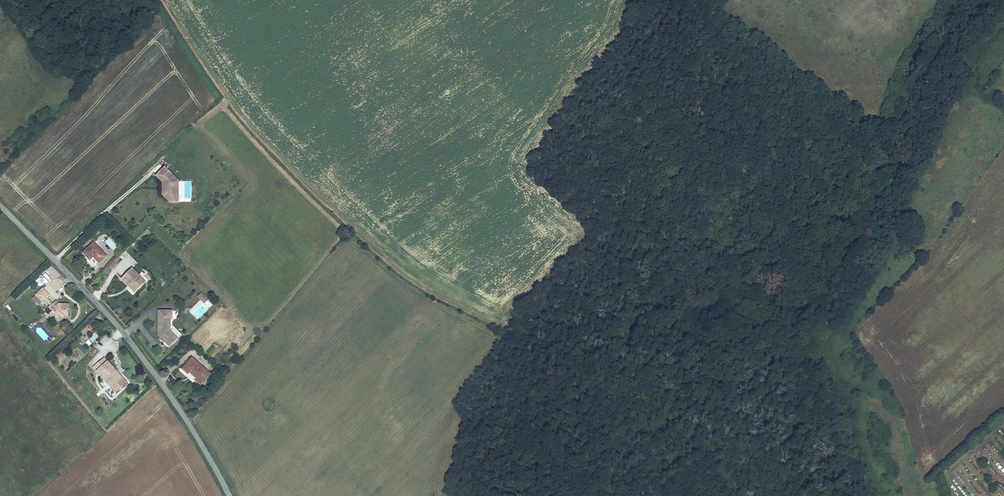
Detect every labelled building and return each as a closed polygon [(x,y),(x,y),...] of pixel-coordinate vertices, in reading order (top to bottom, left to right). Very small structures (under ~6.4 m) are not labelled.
[(159,170),(159,198),(166,198),(166,203),(178,203),(178,176),(169,176),(169,170),(159,170)] [(93,243),(85,251),(93,259),(95,255),(103,263),(108,257),(93,243)] [(127,255),(124,260),(134,266),(137,261),(127,255)] [(52,267),(47,273),(55,280),(60,275),(52,267)] [(128,290),(133,295),(140,287),(134,281),(138,278),(128,269),(120,278),(130,288),(128,290)] [(47,284),(51,279),(45,274),(41,278),(47,284)] [(130,288),(120,278),(118,280),(128,290),(130,288)] [(134,281),(140,287),(143,284),(138,278),(134,281)] [(50,291),(38,301),(41,304),(45,301),(48,305),(52,300),(56,297),(50,291)] [(200,294),(196,299),(205,305),(208,299),(200,294)] [(52,300),(48,305),(53,311),(58,307),(52,300)] [(58,307),(53,311),(50,312),(53,316),(56,314),(59,317),(59,324),(65,324),(65,320),(68,317),(74,318),(75,308),(69,308),(67,306),(66,307),(62,303),(58,307)] [(162,345),(167,350),(175,341),(165,332),(166,320),(154,320),(154,337),(157,341),(162,345)] [(89,347),(99,337),(96,334),(86,343),(89,347)] [(194,380),(200,384),(209,374),(191,357),(181,368),(187,373),(190,370),(197,376),(194,380)] [(95,369),(99,374),(110,364),(105,359),(95,369)] [(110,364),(99,374),(115,391),(122,384),(114,375),(117,372),(110,364)] [(122,384),(115,391),(119,396),(129,386),(117,372),(114,375),(122,384)]
